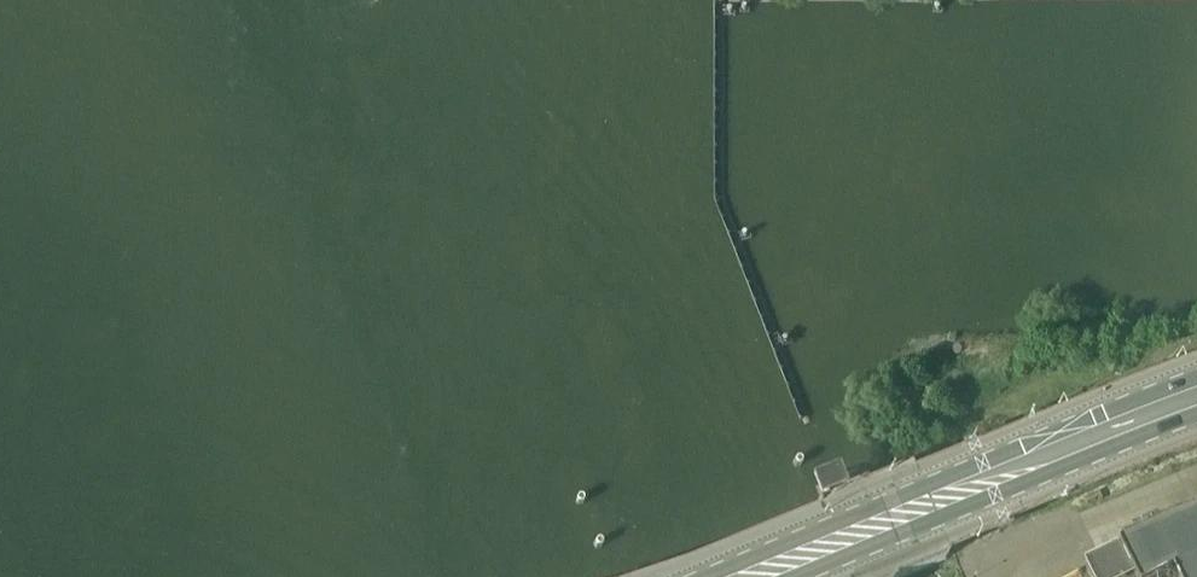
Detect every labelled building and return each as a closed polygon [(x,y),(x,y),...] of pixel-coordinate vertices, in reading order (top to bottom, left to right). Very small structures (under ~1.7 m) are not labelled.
[(1155,537),(1087,571),(1090,576),(1196,576),(1196,520),(1155,537)]
